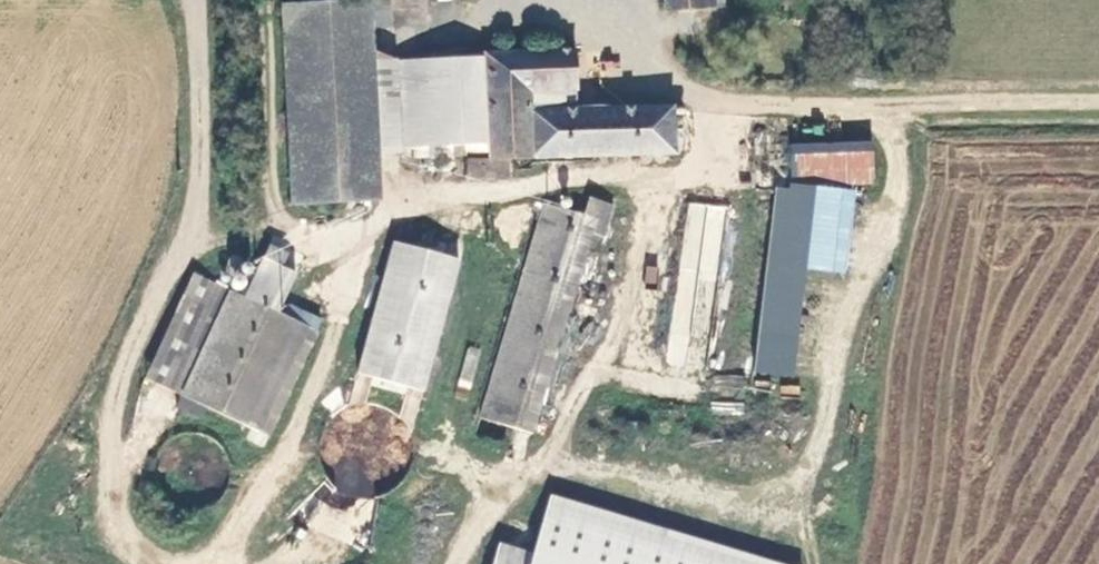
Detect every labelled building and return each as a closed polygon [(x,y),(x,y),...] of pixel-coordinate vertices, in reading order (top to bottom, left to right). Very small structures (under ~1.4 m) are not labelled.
[(404,0),(352,1),(351,8),(353,34),(370,33),(368,16),(404,15),(404,0)] [(703,12),(703,0),(665,0),(666,14),(703,12)] [(703,12),(721,12),(720,0),(703,0),(703,12)] [(351,8),(279,12),(290,209),(360,206),(358,153),(354,71),(353,34),(351,8)] [(496,166),(667,161),(666,114),(567,118),(523,120),(522,98),(567,97),(566,55),(481,60),(481,66),(482,151),(482,162),(482,166),(496,166)] [(397,153),(407,152),(482,151),(481,66),(394,70),(397,153)] [(354,71),(358,153),(397,153),(394,70),(354,71)] [(523,120),(567,118),(567,97),(522,98),(523,120)] [(407,163),(482,162),(482,151),(407,152),(407,163)] [(866,185),(864,154),(785,157),(786,186),(866,185)] [(449,167),(450,187),(497,186),(496,166),(482,166),(449,167)] [(596,196),(591,212),(602,215),(597,231),(608,234),(617,203),(596,196)] [(482,419),(534,435),(597,231),(602,215),(591,212),(550,199),(482,419)] [(708,372),(725,206),(684,201),(667,367),(708,372)] [(442,255),(401,242),(375,323),(363,319),(339,395),(398,414),(422,338),(416,336),(442,255)] [(517,260),(473,247),(429,394),(449,400),(444,415),(468,422),(517,260)] [(251,437),(305,334),(295,329),(303,315),(290,308),(283,320),(230,292),(175,398),(234,428),(251,437)] [(251,437),(234,428),(230,436),(257,450),(322,325),(303,315),(295,329),(305,334),(251,437)] [(451,521),(464,482),(431,471),(418,510),(451,521)] [(802,560),(546,498),(534,550),(495,541),(490,563),(801,563),(802,560)]
